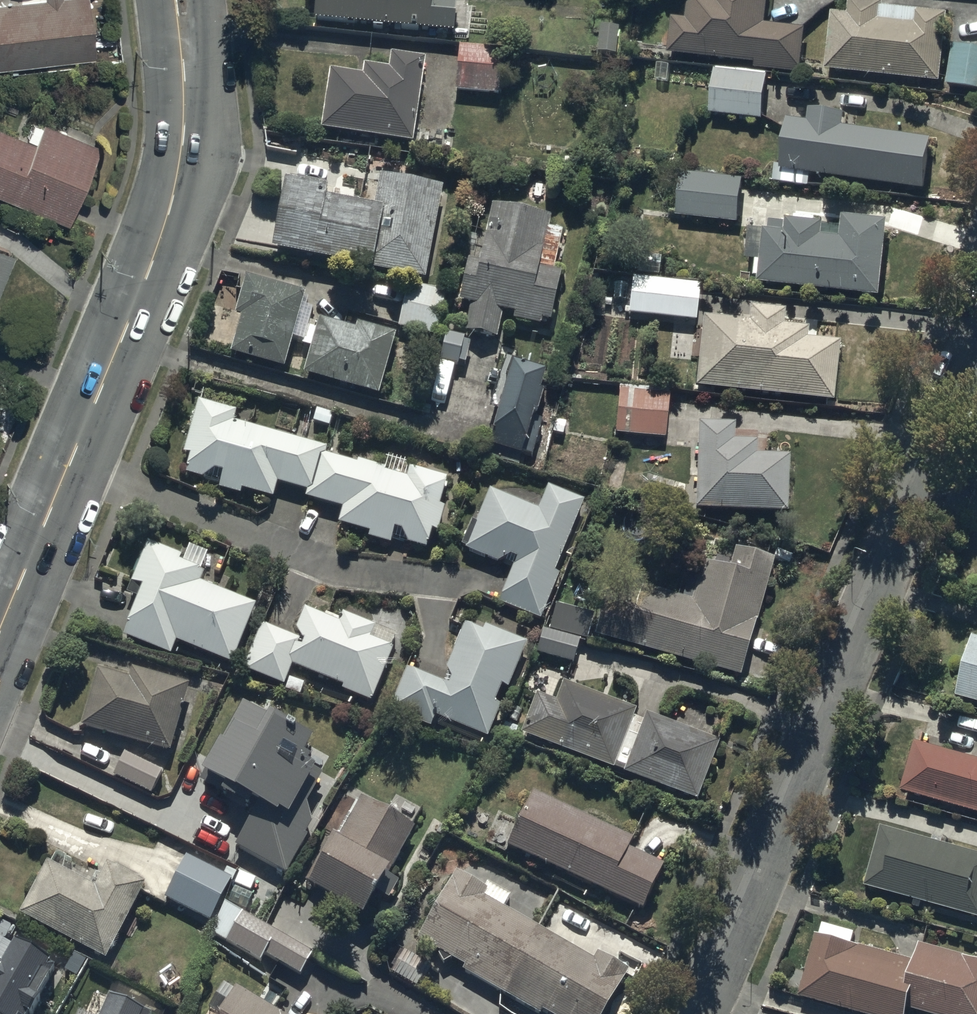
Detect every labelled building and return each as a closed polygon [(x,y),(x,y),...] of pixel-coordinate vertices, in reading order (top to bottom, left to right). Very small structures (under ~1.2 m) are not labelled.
[(97,61),(89,0),(47,0),(47,1),(0,7),(0,73),(97,61)] [(315,16),(453,26),(455,0),(316,0),(315,16)] [(670,53),(756,62),(756,67),(803,72),(807,28),(764,23),(767,0),(689,0),(687,18),(673,17),(670,53)] [(826,68),(942,81),(949,13),(884,5),(884,1),(877,0),(850,0),(848,13),(832,11),(826,68)] [(619,24),(600,23),(598,49),(616,51),(619,24)] [(503,45),(459,42),(456,87),(499,91),(503,45)] [(953,45),(948,84),(976,87),(976,48),(953,45)] [(363,69),(329,65),(322,124),(415,137),(426,56),(390,51),(389,63),(364,60),(363,69)] [(768,72),(715,67),(710,114),(763,119),(768,72)] [(923,189),(930,137),(844,126),(846,110),(811,106),(809,120),(788,118),(782,165),(776,164),(774,181),(810,185),(812,174),(923,189)] [(71,228),(104,150),(46,126),(44,131),(36,127),(29,144),(0,132),(0,199),(71,228)] [(285,172),(271,242),(425,274),(444,182),(382,169),(375,199),(329,190),(330,181),(285,172)] [(741,178),(682,171),(677,216),(736,222),(741,178)] [(552,212),(492,199),(480,257),(469,255),(460,296),(472,299),(466,327),(497,333),(503,308),(515,311),(514,316),(541,322),(542,318),(552,320),(562,267),(555,266),(563,226),(549,223),(552,212)] [(761,276),(760,282),(881,295),(889,221),(844,216),(842,225),(818,222),(818,217),(795,215),(795,218),(788,217),(787,222),(770,220),(769,230),(765,230),(761,260),(756,259),(754,275),(761,276)] [(17,260),(0,253),(0,299),(17,260)] [(305,288),(244,271),(233,310),(241,312),(232,347),(285,362),(305,288)] [(698,283),(632,278),(629,316),(695,320),(698,283)] [(445,290),(407,282),(398,325),(436,333),(445,290)] [(748,321),(703,317),(696,387),(834,401),(839,342),(806,339),(807,328),(782,325),(784,311),(749,308),(748,321)] [(357,324),(322,315),(319,324),(309,322),(304,339),(315,342),(307,371),(379,391),(396,329),(358,318),(357,324)] [(459,361),(466,335),(446,330),(440,356),(459,361)] [(492,442),(532,454),(543,416),(537,414),(545,386),(540,385),(546,366),(513,356),(493,424),(497,425),(492,442)] [(636,387),(618,385),(615,435),(665,438),(668,393),(655,392),(656,379),(637,377),(636,387)] [(279,479),(309,487),(307,495),(344,504),(339,522),(370,530),(369,535),(392,541),(394,533),(407,537),(407,540),(429,545),(433,528),(438,529),(445,505),(440,504),(447,476),(410,466),(408,476),(384,469),(385,465),(358,458),(358,461),(324,453),(326,444),(233,420),(237,407),(199,397),(185,450),(190,451),(185,470),(221,480),(220,485),(241,490),(242,486),(275,495),(279,479)] [(734,424),(697,423),(695,508),(786,511),(788,456),(767,456),(767,439),(756,438),(756,432),(734,431),(734,424)] [(538,508),(491,488),(490,487),(477,519),(472,517),(461,541),(467,543),(466,545),(499,559),(510,552),(517,554),(501,602),(540,618),(560,571),(555,569),(585,496),(549,481),(538,508)] [(180,557),(182,551),(146,538),(131,578),(141,582),(122,633),(172,651),(176,639),(233,660),(257,598),(200,577),(204,568),(201,567),(207,551),(189,544),(184,558),(180,557)] [(610,579),(594,635),(739,677),(767,579),(749,574),(755,554),(735,548),(732,560),(705,552),(690,602),(610,579)] [(262,620),(243,667),(282,682),(291,662),(343,683),(341,687),(372,699),(393,645),(391,644),(396,630),(344,609),(340,619),(304,604),(297,624),(301,633),(300,636),(262,620)] [(484,625),(466,619),(444,677),(407,663),(390,709),(430,724),(434,714),(488,734),(501,700),(496,698),(503,679),(511,682),(528,637),(485,622),(484,625)] [(580,636),(543,626),(536,651),(574,661),(580,636)] [(974,635),(957,694),(976,700),(976,635),(974,635)] [(96,663),(79,723),(169,748),(189,679),(133,664),(131,672),(96,663)] [(634,710),(561,683),(554,701),(535,694),(519,736),(695,801),(718,740),(646,713),(643,721),(632,717),(634,710)] [(272,714),(245,699),(201,775),(257,808),(234,847),(282,874),(312,822),(305,802),(321,774),(304,765),(308,759),(302,756),(311,740),(270,718),(272,714)] [(901,790),(976,812),(976,759),(915,741),(901,790)] [(161,766),(124,750),(112,774),(150,791),(161,766)] [(632,838),(532,792),(529,791),(515,819),(498,811),(483,843),(504,853),(507,847),(641,909),(662,865),(627,849),(632,838)] [(411,827),(356,798),(336,837),(330,834),(302,888),(358,917),(371,892),(389,901),(399,881),(386,875),(411,827)] [(882,827),(866,887),(976,917),(976,853),(882,827)] [(94,887),(46,862),(18,915),(104,960),(140,892),(165,905),(168,900),(208,921),(229,881),(231,882),(236,874),(226,869),(223,875),(165,845),(144,883),(106,864),(94,887)] [(453,871),(417,940),(440,953),(437,959),(445,964),(448,958),(463,966),(460,972),(538,1013),(542,1013),(543,1011),(548,1013),(603,1013),(626,970),(596,954),(594,958),(501,908),(507,896),(486,885),(484,888),(453,871)] [(313,953),(224,904),(208,934),(258,962),(262,955),(300,976),(313,953)] [(816,935),(800,995),(871,1013),(908,1013),(910,1008),(933,1013),(976,1013),(976,961),(920,946),(916,961),(816,935)] [(0,938),(0,1013),(33,1013),(42,999),(39,997),(47,985),(45,983),(55,967),(16,942),(14,946),(0,938)] [(236,987),(234,990),(223,983),(216,994),(226,1001),(218,1013),(281,1013),(236,987)] [(107,999),(101,1013),(144,1013),(107,999)]
